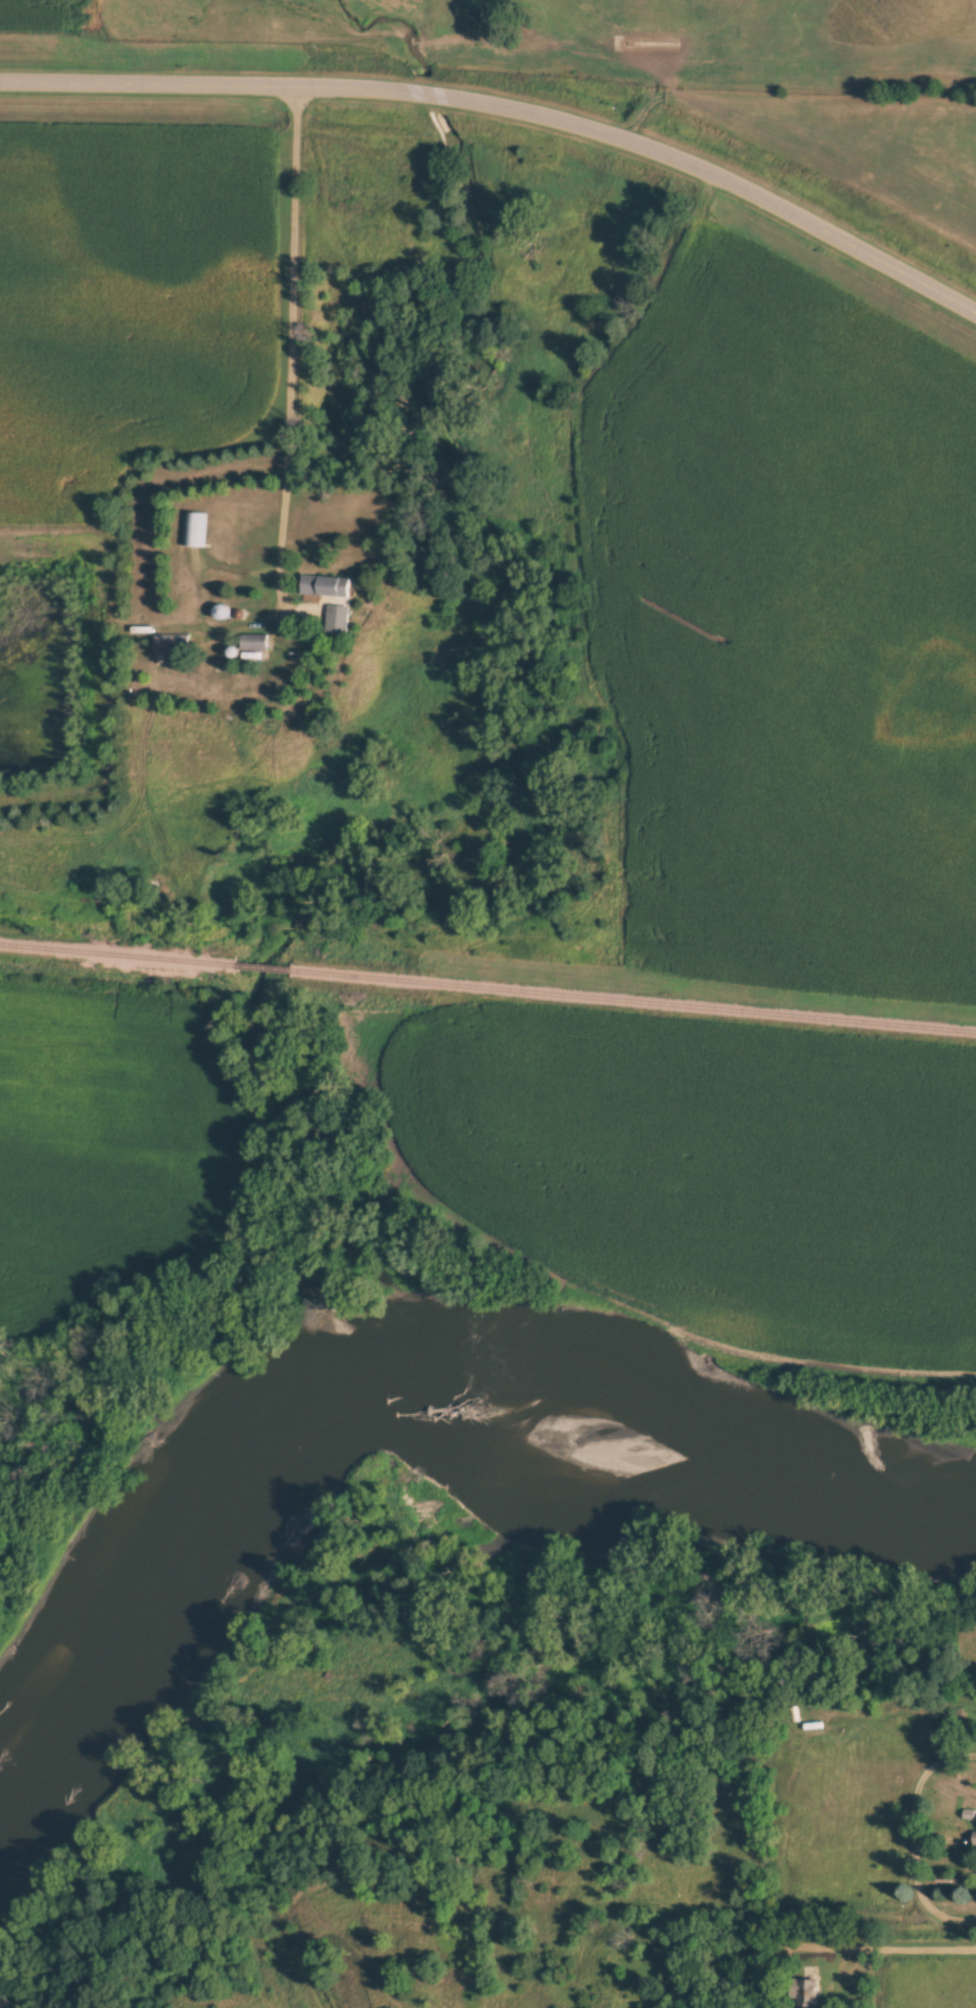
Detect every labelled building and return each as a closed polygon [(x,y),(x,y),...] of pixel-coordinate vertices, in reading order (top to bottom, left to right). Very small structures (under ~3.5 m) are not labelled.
[(203,548),(203,512),(183,512),(183,548),(203,548)] [(349,596),(349,577),(302,576),(301,594),(349,596)] [(329,623),(348,623),(348,606),(329,606),(329,623)] [(188,651),(188,634),(154,634),(154,651),(188,651)] [(267,649),(267,634),(241,634),(241,649),(267,649)] [(796,1980),(796,2007),(818,2007),(818,1980),(796,1980)]
